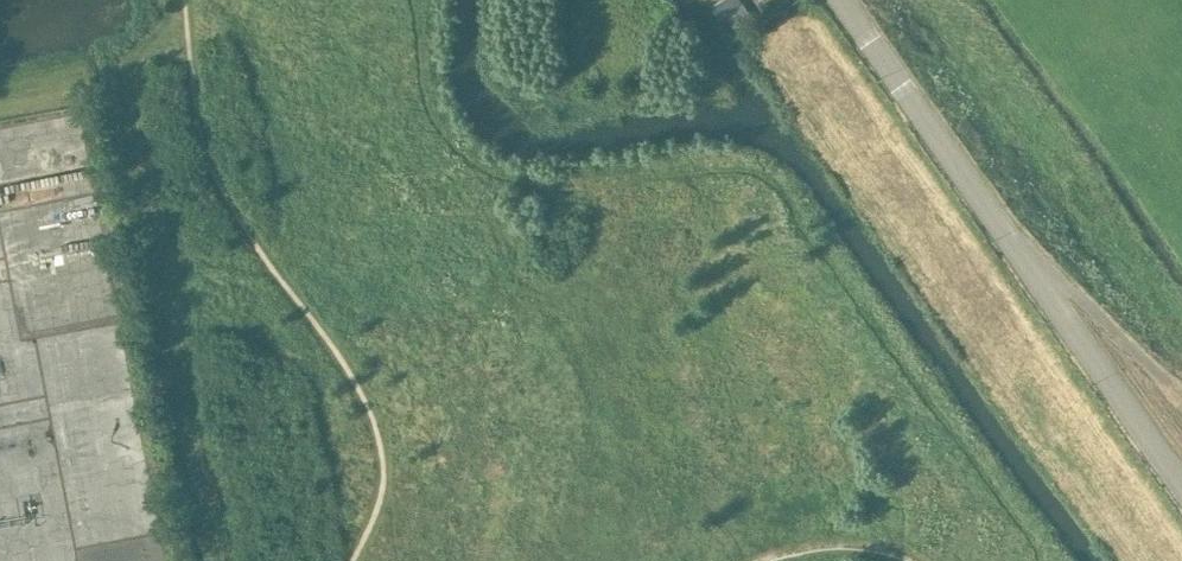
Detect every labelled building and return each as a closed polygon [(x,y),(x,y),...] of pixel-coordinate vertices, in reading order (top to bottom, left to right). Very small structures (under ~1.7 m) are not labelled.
[(742,3),(741,0),(721,0),(716,3),(724,14),(742,3)] [(717,18),(724,14),(716,3),(710,7),(717,18)]
